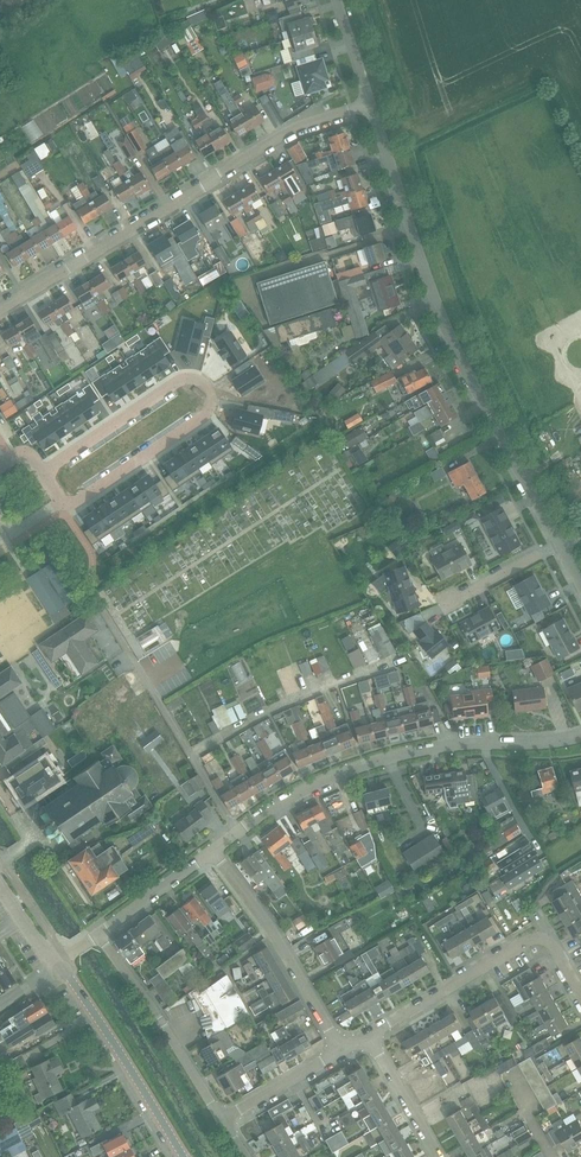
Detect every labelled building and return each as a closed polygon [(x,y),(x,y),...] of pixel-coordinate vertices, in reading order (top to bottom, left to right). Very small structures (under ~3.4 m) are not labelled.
[(301,12),(299,7),(301,6),(301,5),(308,3),(307,0),(266,0),(268,5),(272,4),(285,0),(290,15),(301,12)] [(282,33),(284,41),(313,32),(310,25),(315,24),(313,17),(304,20),(301,12),(290,15),(268,21),(269,25),(280,22),(283,32),(282,33)] [(196,34),(202,31),(200,25),(193,28),(196,34)] [(191,26),(174,36),(183,52),(188,49),(192,55),(204,49),(200,42),(197,37),(191,26)] [(284,64),(292,62),(295,61),(314,55),(312,47),(321,44),(319,37),(315,39),(313,32),(284,41),(282,41),(285,50),(280,51),(284,64)] [(167,33),(153,41),(159,52),(173,43),(167,33)] [(142,48),(135,51),(138,56),(139,58),(146,54),(142,48)] [(314,55),(295,61),(297,65),(302,83),(303,83),(306,93),(310,92),(325,87),(323,83),(323,80),(327,79),(323,67),(323,66),(320,67),(318,61),(316,61),(314,55)] [(130,77),(145,68),(139,58),(138,56),(129,62),(126,57),(120,61),(130,77)] [(235,71),(238,77),(247,73),(244,67),(235,71)] [(132,89),(147,79),(143,73),(128,83),(132,89)] [(265,73),(251,78),(256,92),(270,88),(273,86),(274,82),(274,79),(272,76),(269,74),(266,74),(265,73)] [(228,121),(231,127),(237,137),(251,129),(238,108),(236,104),(232,97),(223,82),(222,83),(225,88),(219,91),(226,103),(235,117),(228,121)] [(114,90),(101,97),(104,101),(116,93),(114,90)] [(132,91),(124,96),(129,104),(137,99),(132,91)] [(243,100),(240,95),(239,93),(232,97),(236,104),(243,100)] [(262,105),(268,101),(265,96),(259,99),(262,105)] [(254,106),(249,109),(245,112),(241,106),(238,108),(251,129),(263,121),(254,106)] [(163,107),(157,110),(164,122),(169,119),(163,107)] [(229,142),(223,132),(220,126),(211,132),(208,127),(208,126),(206,122),(209,120),(206,114),(198,118),(202,124),(204,128),(217,149),(229,142)] [(192,122),(192,123),(195,129),(202,124),(198,118),(192,122)] [(73,139),(90,127),(85,120),(67,131),(73,139)] [(147,148),(135,129),(131,122),(123,127),(139,153),(147,148)] [(204,157),(217,149),(204,128),(201,130),(205,135),(194,142),(204,157)] [(106,132),(100,135),(107,149),(113,145),(106,132)] [(195,159),(194,157),(179,132),(167,140),(174,152),(181,165),(188,161),(189,163),(195,159)] [(314,151),(316,159),(349,148),(344,133),(328,138),(332,151),(322,154),(320,149),(314,151)] [(152,134),(148,136),(152,142),(154,147),(169,172),(181,165),(174,152),(165,157),(152,134)] [(135,155),(125,137),(118,141),(128,159),(135,155)] [(52,140),(45,143),(49,151),(56,147),(52,140)] [(157,180),(169,172),(154,147),(146,151),(150,158),(148,159),(152,165),(149,167),(157,180)] [(297,164),(306,158),(303,152),(300,154),(295,147),(289,151),(297,164)] [(354,165),(349,149),(317,159),(318,165),(328,162),(332,172),(354,165)] [(115,162),(108,150),(104,153),(111,165),(112,165),(118,173),(119,177),(123,174),(115,162)] [(21,166),(29,178),(45,168),(37,156),(33,159),(31,155),(27,157),(30,161),(21,166)] [(119,159),(115,162),(123,174),(126,181),(134,194),(149,185),(141,172),(133,177),(130,171),(127,172),(119,159)] [(291,200),(292,200),(305,192),(288,162),(273,171),(291,200)] [(304,162),(296,165),(307,184),(315,181),(304,162)] [(71,165),(66,168),(74,177),(78,174),(71,165)] [(51,244),(64,236),(50,213),(48,214),(55,225),(50,228),(34,201),(38,199),(29,184),(27,185),(20,171),(11,176),(23,197),(31,210),(39,224),(44,232),(51,244)] [(281,199),(284,204),(290,214),(298,210),(292,200),(291,200),(273,171),(259,179),(269,194),(280,188),(285,196),(281,199)] [(319,203),(362,189),(357,174),(341,179),(345,191),(335,194),(334,190),(316,196),(319,203)] [(99,175),(92,179),(98,189),(105,185),(99,175)] [(120,202),(134,194),(126,181),(122,183),(119,177),(110,182),(114,189),(112,189),(120,202)] [(83,182),(79,185),(86,196),(98,216),(112,207),(104,194),(99,197),(95,191),(90,194),(83,182)] [(260,213),(255,215),(249,205),(260,199),(251,184),(238,192),(261,231),(268,227),(260,213)] [(79,185),(75,187),(82,199),(86,196),(79,185)] [(367,205),(362,189),(319,203),(314,204),(317,214),(348,204),(350,211),(367,205)] [(0,216),(1,216),(8,228),(7,228),(26,259),(38,252),(31,239),(26,243),(21,235),(18,236),(10,224),(12,223),(6,213),(8,212),(3,203),(5,201),(0,192),(0,216)] [(245,221),(248,226),(253,234),(255,233),(259,240),(263,237),(260,232),(261,231),(238,192),(223,201),(232,216),(243,209),(249,219),(245,221)] [(373,193),(367,195),(370,206),(376,204),(373,193)] [(83,207),(76,211),(84,224),(98,216),(86,196),(82,199),(79,201),(83,207)] [(49,200),(44,203),(47,209),(52,206),(49,200)] [(270,205),(278,219),(284,215),(276,201),(270,205)] [(76,229),(70,219),(62,206),(50,213),(64,236),(76,229)] [(200,215),(206,225),(208,228),(216,240),(221,237),(216,229),(224,224),(222,220),(222,219),(214,206),(200,215)] [(26,212),(34,227),(39,224),(31,210),(26,212)] [(354,215),(335,221),(339,232),(351,228),(354,238),(375,231),(370,214),(355,219),(354,215)] [(240,238),(247,234),(237,218),(230,222),(238,236),(240,238)] [(190,221),(174,230),(180,241),(181,242),(178,244),(188,261),(198,256),(195,250),(197,242),(201,240),(197,233),(196,231),(190,221)] [(238,236),(230,222),(229,222),(224,224),(229,233),(228,233),(231,240),(238,236)] [(1,232),(12,251),(6,255),(13,267),(26,259),(7,228),(1,232)] [(31,239),(38,252),(51,244),(44,232),(31,239)] [(164,237),(148,246),(152,252),(153,252),(155,255),(154,255),(163,271),(164,270),(164,269),(175,262),(179,270),(188,265),(172,237),(166,241),(164,237)] [(369,264),(373,263),(384,259),(379,244),(364,249),(369,264)] [(320,245),(307,249),(311,260),(324,256),(320,245)] [(214,250),(224,267),(231,262),(221,246),(214,250)] [(138,252),(124,260),(134,277),(140,274),(137,270),(146,265),(138,252)] [(212,255),(207,258),(213,268),(219,265),(212,255)] [(110,269),(116,279),(118,282),(127,277),(131,283),(133,281),(140,293),(143,292),(136,279),(134,277),(124,260),(110,269)] [(325,261),(256,283),(270,325),(338,303),(338,301),(344,299),(339,283),(338,279),(331,282),(325,261)] [(163,283),(174,300),(200,284),(189,266),(163,283)] [(351,277),(363,273),(361,267),(349,271),(351,277)] [(149,275),(157,287),(163,283),(156,271),(149,275)] [(102,274),(88,282),(96,295),(97,295),(100,301),(107,313),(109,317),(112,315),(103,300),(105,298),(101,292),(110,287),(102,274)] [(369,334),(361,310),(354,288),(367,284),(364,274),(339,283),(344,299),(353,324),(357,338),(369,334)] [(136,279),(143,292),(146,290),(139,277),(136,279)] [(361,300),(374,295),(394,289),(390,277),(367,284),(354,288),(361,310),(364,309),(361,300)] [(82,304),(96,295),(88,282),(74,291),(82,304)] [(123,288),(118,291),(123,300),(129,297),(123,288)] [(380,311),(388,309),(399,305),(394,289),(374,295),(380,311)] [(112,294),(117,304),(123,300),(118,291),(112,294)] [(235,295),(228,300),(231,305),(239,300),(235,295)] [(73,318),(69,312),(74,309),(66,296),(52,304),(70,335),(73,333),(67,322),(73,318)] [(96,303),(104,315),(107,313),(100,301),(96,303)] [(172,302),(166,307),(170,311),(176,306),(172,302)] [(67,337),(70,335),(52,304),(37,313),(45,326),(54,320),(58,326),(60,325),(67,337)] [(331,308),(263,331),(273,348),(274,348),(281,346),(280,341),(289,338),(291,345),(292,346),(296,345),(299,346),(308,343),(310,340),(316,338),(317,337),(315,330),(336,324),(331,308)] [(184,320),(176,350),(196,355),(201,336),(209,338),(214,319),(206,316),(203,325),(184,320)] [(26,345),(34,358),(38,356),(31,343),(33,342),(28,336),(37,330),(29,318),(15,326),(23,339),(27,345),(26,345)] [(346,342),(357,338),(353,324),(341,328),(346,342)] [(9,347),(23,339),(15,326),(1,335),(9,347)] [(400,362),(407,357),(417,350),(401,327),(384,338),(394,353),(385,359),(393,371),(402,365),(400,362)] [(88,352),(76,332),(71,336),(83,355),(88,352)] [(54,333),(47,337),(57,354),(57,355),(64,350),(54,333)] [(119,333),(101,345),(104,349),(106,352),(107,354),(125,342),(124,341),(119,333)] [(232,333),(216,343),(221,351),(219,352),(224,360),(226,359),(231,366),(246,356),(232,333)] [(305,381),(301,385),(306,392),(310,388),(318,383),(319,384),(380,341),(374,333),(346,353),(325,367),(313,376),(305,381)] [(45,334),(38,338),(50,358),(57,354),(47,337),(45,334)] [(137,334),(131,338),(134,343),(140,339),(137,334)] [(131,338),(125,342),(128,347),(134,343),(131,338)] [(160,338),(140,351),(155,374),(169,365),(163,356),(169,351),(160,338)] [(32,360),(34,358),(26,345),(24,347),(32,360)] [(104,349),(95,355),(97,358),(98,360),(107,354),(106,352),(104,349)] [(140,351),(126,361),(128,365),(142,383),(155,374),(140,351)] [(111,354),(105,358),(108,363),(114,359),(111,354)] [(9,356),(2,360),(9,370),(15,366),(9,356)] [(238,377),(231,382),(241,397),(264,382),(249,360),(233,370),(238,377)] [(120,365),(112,369),(128,392),(142,383),(128,365),(122,369),(120,365)] [(22,368),(18,371),(24,381),(28,379),(22,368)] [(406,374),(395,380),(397,383),(403,396),(431,382),(424,368),(416,373),(414,370),(406,374)] [(112,369),(92,383),(102,397),(108,393),(114,402),(128,392),(112,369)] [(308,369),(300,375),(305,381),(313,376),(308,369)] [(377,379),(370,382),(376,393),(382,390),(397,383),(395,380),(391,372),(377,379)] [(9,385),(16,395),(24,390),(17,380),(9,385)] [(68,383),(62,387),(65,392),(71,388),(68,383)] [(338,383),(330,392),(338,399),(346,390),(338,383)] [(426,403),(444,394),(438,383),(413,398),(415,402),(412,404),(415,410),(426,403)] [(77,394),(69,398),(85,422),(99,412),(93,403),(99,399),(90,385),(83,389),(86,394),(79,398),(77,394)] [(62,387),(56,391),(59,396),(65,392),(62,387)] [(444,394),(426,403),(427,405),(413,413),(418,422),(424,419),(428,416),(433,414),(450,404),(444,394)] [(13,404),(17,411),(33,401),(29,395),(13,404)] [(69,398),(56,407),(71,430),(85,422),(69,398)] [(17,411),(13,404),(13,405),(10,400),(0,406),(0,409),(6,418),(17,411)] [(40,400),(34,404),(37,408),(43,404),(40,400)] [(440,427),(447,423),(457,417),(450,404),(433,414),(440,427)] [(49,412),(43,416),(58,439),(71,430),(56,407),(55,408),(58,412),(52,416),(49,412)] [(267,408),(265,417),(279,419),(281,411),(267,408)] [(236,409),(231,427),(257,434),(262,415),(236,409)] [(29,426),(22,430),(24,433),(28,439),(31,444),(37,440),(44,449),(58,439),(43,416),(39,411),(32,416),(38,426),(32,430),(29,426)] [(433,425),(428,416),(424,419),(418,422),(423,431),(433,425)] [(414,436),(423,431),(418,422),(409,428),(414,436)] [(218,428),(207,435),(222,458),(233,450),(218,428)] [(360,428),(342,439),(348,448),(366,437),(360,428)] [(439,429),(428,436),(433,445),(444,438),(439,429)] [(24,433),(20,437),(24,443),(28,439),(24,433)] [(207,435),(196,443),(208,460),(211,465),(222,458),(207,435)] [(235,436),(231,442),(243,452),(248,445),(235,436)] [(196,443),(186,449),(197,467),(208,460),(196,443)] [(186,450),(175,457),(190,479),(201,472),(197,467),(186,450)] [(360,450),(352,455),(355,461),(364,456),(360,450)] [(434,454),(426,458),(432,471),(440,467),(434,454)] [(175,457),(164,464),(170,474),(164,478),(173,491),(190,479),(175,457)] [(471,500),(475,498),(485,492),(469,461),(447,472),(455,488),(463,484),(471,500)] [(362,473),(367,479),(374,474),(369,467),(362,473)] [(442,467),(430,473),(434,481),(446,475),(442,467)] [(148,475),(137,482),(149,500),(160,493),(163,498),(170,493),(161,480),(155,484),(148,475)] [(213,478),(207,482),(210,486),(216,482),(213,478)] [(137,482),(127,489),(142,512),(152,505),(149,500),(137,482)] [(207,482),(201,486),(204,490),(210,486),(207,482)] [(378,483),(373,487),(378,492),(382,487),(378,483)] [(127,489),(116,497),(131,519),(142,512),(127,489)] [(391,492),(387,499),(392,502),(397,495),(391,492)] [(116,497),(105,504),(120,526),(131,519),(116,497)] [(105,504),(95,511),(110,533),(120,526),(105,504)] [(510,523),(501,507),(480,518),(500,555),(520,544),(512,530),(511,530),(507,524),(510,523)] [(95,511),(83,518),(90,528),(84,532),(92,545),(110,533),(95,511)] [(159,515),(153,519),(155,523),(161,519),(159,515)] [(143,525),(137,529),(140,533),(146,529),(143,525)] [(137,529),(132,533),(134,537),(140,533),(137,529)] [(124,542),(118,546),(121,550),(127,546),(124,542)] [(472,565),(461,544),(431,559),(442,579),(457,571),(456,570),(462,567),(464,569),(472,565)] [(31,576),(27,579),(51,618),(55,623),(71,613),(67,608),(66,605),(80,597),(57,560),(31,576)] [(382,574),(396,613),(419,605),(414,588),(411,589),(409,583),(410,582),(405,566),(382,574)] [(514,587),(507,591),(516,610),(524,606),(529,615),(550,604),(546,596),(543,597),(540,591),(542,590),(534,575),(513,586),(514,587)] [(470,643),(500,628),(488,606),(480,611),(481,613),(475,617),(474,615),(460,623),(470,643)] [(542,612),(533,617),(536,621),(544,617),(542,612)] [(82,675),(84,673),(98,664),(98,663),(105,658),(90,636),(98,631),(86,614),(40,645),(51,662),(60,656),(74,678),(81,673),(82,675)] [(558,659),(579,647),(575,639),(572,641),(569,634),(570,634),(562,619),(542,629),(558,659)] [(374,622),(360,627),(362,633),(376,627),(374,622)] [(419,644),(431,659),(449,644),(437,630),(434,632),(426,622),(413,632),(422,643),(419,644)] [(158,626),(137,638),(145,652),(166,640),(158,626)] [(382,627),(370,634),(384,659),(396,652),(382,627)] [(522,631),(516,635),(519,641),(526,638),(522,631)] [(348,636),(341,640),(346,651),(354,647),(348,636)] [(456,641),(451,645),(454,649),(459,645),(456,641)] [(250,661),(253,667),(266,661),(263,655),(250,661)] [(316,675),(330,668),(323,656),(309,663),(316,675)] [(547,658),(531,665),(539,681),(554,674),(547,658)] [(307,662),(299,665),(303,676),(311,673),(307,662)] [(22,705),(11,689),(21,682),(11,666),(0,674),(0,720),(22,705)] [(477,678),(489,676),(488,667),(476,668),(477,678)] [(565,667),(554,673),(557,679),(568,674),(565,667)] [(229,673),(235,691),(245,687),(238,669),(229,673)] [(376,676),(373,677),(377,694),(381,693),(379,689),(391,686),(388,673),(376,676)] [(119,683),(109,691),(127,713),(137,706),(119,683)] [(566,689),(577,710),(580,708),(580,683),(566,689)] [(301,696),(306,693),(302,684),(297,687),(301,696)] [(412,685),(403,688),(406,697),(414,695),(412,685)] [(512,692),(513,700),(514,712),(545,708),(542,688),(512,692)] [(486,711),(494,710),(491,689),(465,693),(465,695),(450,696),(453,719),(469,717),(469,718),(487,716),(486,711)] [(377,694),(373,695),(374,696),(376,705),(383,704),(381,694),(381,693),(377,694)] [(316,698),(318,704),(317,705),(324,722),(332,719),(322,695),(316,698)] [(414,695),(406,697),(408,707),(409,708),(413,707),(418,728),(440,722),(437,709),(431,711),(428,701),(416,704),(414,695)] [(180,702),(164,710),(169,719),(184,711),(180,702)] [(233,722),(227,710),(224,704),(217,708),(227,726),(233,722)] [(245,716),(239,704),(233,707),(239,719),(245,716)] [(383,704),(376,705),(377,708),(379,716),(386,714),(386,713),(385,712),(383,704)] [(4,764),(5,763),(19,754),(33,744),(26,734),(37,727),(43,737),(56,729),(42,708),(30,716),(22,705),(0,720),(0,762),(2,765),(4,764)] [(227,726),(217,708),(216,705),(211,708),(212,710),(211,710),(214,715),(211,716),(214,722),(218,729),(218,730),(227,726)] [(239,719),(233,707),(227,710),(233,722),(239,719)] [(296,722),(299,721),(302,720),(297,707),(290,710),(296,722)] [(408,707),(397,710),(399,716),(403,731),(404,731),(404,733),(411,731),(411,729),(418,728),(413,707),(409,708),(408,707)] [(376,723),(371,724),(375,739),(391,735),(387,720),(387,719),(386,714),(379,716),(377,708),(372,710),(373,716),(374,716),(376,723)] [(299,721),(296,722),(290,710),(274,716),(276,719),(284,716),(288,726),(292,724),(296,733),(303,730),(299,721)] [(357,710),(350,712),(353,722),(360,720),(357,710)] [(397,710),(385,712),(386,714),(387,719),(387,720),(391,735),(403,731),(399,716),(397,710)] [(328,731),(332,730),(340,751),(355,744),(347,723),(338,727),(335,728),(332,719),(324,722),(328,731)] [(218,729),(214,722),(208,725),(213,735),(219,732),(218,730),(218,729)] [(260,723),(256,726),(251,728),(259,742),(262,740),(267,748),(261,752),(266,760),(269,758),(274,755),(264,738),(268,736),(260,723)] [(371,724),(355,728),(358,743),(375,739),(371,724)] [(300,743),(304,742),(307,740),(303,730),(296,733),(300,743)] [(332,730),(328,731),(324,732),(326,736),(319,738),(321,742),(320,742),(325,756),(340,751),(332,730)] [(155,731),(148,736),(155,746),(162,740),(155,731)] [(148,736),(139,742),(146,752),(155,746),(148,736)] [(261,752),(267,748),(262,740),(259,742),(256,744),(261,752)] [(292,754),(293,756),(298,767),(311,762),(306,748),(304,742),(300,743),(297,744),(300,751),(292,754)] [(306,748),(311,762),(325,756),(320,742),(306,748)] [(33,744),(19,754),(22,760),(37,750),(33,744)] [(122,759),(113,745),(100,753),(104,758),(99,762),(98,760),(73,776),(78,784),(43,807),(46,812),(40,815),(45,823),(39,826),(48,839),(53,835),(58,843),(64,839),(68,844),(69,843),(76,853),(88,845),(81,834),(102,820),(106,826),(125,814),(130,822),(135,819),(134,818),(152,806),(145,795),(142,797),(135,787),(136,785),(137,784),(138,781),(138,780),(138,778),(138,777),(138,776),(137,774),(137,773),(136,771),(134,769),(131,766),(130,766),(128,765),(127,765),(125,765),(124,765),(121,765),(120,765),(118,762),(122,759)] [(86,748),(77,755),(81,761),(87,757),(86,748)] [(212,751),(201,758),(205,765),(208,763),(216,758),(212,751)] [(25,804),(41,793),(61,780),(58,776),(64,772),(52,753),(10,781),(25,804)] [(19,754),(5,763),(8,769),(22,760),(19,754)] [(234,768),(241,764),(236,755),(229,759),(234,768)] [(273,765),(281,778),(295,770),(287,756),(273,765)] [(253,776),(246,780),(254,793),(267,786),(256,766),(251,757),(244,761),(253,776)] [(269,758),(266,760),(256,766),(267,786),(281,778),(273,765),(269,758)] [(239,776),(243,774),(246,772),(241,764),(234,768),(239,776)] [(556,785),(554,779),(550,767),(537,771),(542,788),(530,792),(532,797),(550,792),(548,788),(556,785)] [(573,783),(579,805),(580,805),(580,769),(571,771),(573,783)] [(457,803),(461,803),(477,801),(473,775),(465,776),(465,771),(453,772),(457,804),(457,803)] [(453,772),(423,776),(426,795),(443,792),(444,799),(449,808),(457,804),(453,772)] [(233,787),(241,801),(254,793),(246,780),(243,774),(239,776),(230,782),(233,787)] [(205,787),(199,775),(190,779),(197,792),(205,787)] [(217,790),(224,786),(219,777),(212,781),(213,781),(212,782),(217,790)] [(3,798),(11,792),(2,781),(0,783),(0,794),(3,798)] [(220,795),(222,799),(228,809),(241,801),(233,787),(220,795)] [(368,815),(393,808),(387,789),(362,794),(368,815)] [(499,790),(481,800),(487,810),(489,814),(493,820),(496,818),(500,816),(510,811),(506,802),(499,790)] [(173,825),(178,831),(185,840),(208,824),(203,817),(211,811),(202,800),(194,806),(196,809),(173,825)] [(310,809),(320,828),(320,829),(323,834),(331,829),(318,804),(310,809)] [(296,816),(301,826),(306,836),(308,835),(312,842),(318,839),(315,831),(320,829),(320,828),(310,809),(296,816)] [(361,810),(354,813),(362,831),(370,827),(361,810)] [(499,824),(500,826),(508,841),(521,833),(516,825),(516,824),(518,823),(514,816),(499,824)] [(150,823),(133,835),(139,842),(155,831),(150,823)] [(291,843),(286,835),(279,826),(261,838),(285,871),(291,866),(283,854),(280,856),(278,853),(291,843)] [(447,828),(442,831),(446,837),(450,834),(447,828)] [(558,829),(552,832),(556,839),(562,836),(558,829)] [(359,840),(349,846),(362,867),(376,859),(374,843),(369,831),(358,838),(359,840)] [(416,875),(446,856),(433,834),(402,853),(416,875)] [(335,860),(347,853),(335,835),(324,842),(335,860)] [(304,844),(312,857),(311,858),(319,870),(326,866),(312,842),(310,840),(304,844)] [(76,853),(69,858),(70,860),(69,861),(85,885),(84,886),(88,893),(90,892),(91,894),(94,892),(95,893),(101,889),(100,888),(107,883),(108,885),(113,881),(112,880),(117,876),(121,873),(121,872),(127,869),(120,859),(121,858),(112,845),(104,850),(99,843),(91,848),(88,845),(76,853)] [(503,875),(526,860),(536,854),(529,843),(497,864),(503,875)] [(487,856),(484,850),(473,857),(476,863),(487,856)] [(298,855),(308,872),(316,867),(306,851),(298,855)] [(257,885),(263,880),(271,891),(283,883),(266,861),(260,865),(252,854),(241,862),(257,885)] [(535,856),(501,878),(508,890),(543,869),(535,856)] [(480,866),(484,873),(495,867),(491,859),(480,866)] [(373,878),(376,884),(370,887),(377,898),(386,892),(372,868),(362,874),(366,881),(373,878)] [(327,883),(336,879),(334,874),(324,878),(327,883)] [(500,879),(488,886),(494,896),(506,889),(500,879)] [(388,880),(383,883),(389,893),(394,890),(388,880)] [(560,914),(576,904),(576,905),(580,902),(580,894),(573,880),(552,892),(557,899),(552,901),(560,914)] [(200,892),(207,902),(219,917),(230,908),(235,914),(240,910),(229,895),(224,899),(212,884),(200,892)] [(406,886),(400,890),(404,896),(410,892),(406,886)] [(488,905),(494,901),(488,892),(482,895),(488,905)] [(107,900),(110,907),(119,902),(115,896),(107,900)] [(181,907),(188,916),(193,922),(199,918),(211,934),(216,929),(219,933),(224,930),(217,920),(213,923),(194,897),(181,907)] [(463,902),(466,907),(474,902),(471,898),(463,902)] [(466,907),(463,902),(454,908),(457,913),(466,907)] [(576,905),(576,904),(560,914),(567,926),(580,918),(580,902),(576,905)] [(166,918),(173,927),(179,935),(184,932),(209,965),(217,959),(179,908),(166,918)] [(443,918),(446,923),(454,919),(451,914),(443,918)] [(82,916),(79,919),(84,925),(87,922),(82,916)] [(128,932),(141,949),(143,947),(141,944),(146,940),(148,943),(154,939),(163,950),(171,944),(149,916),(128,932)] [(324,964),(334,958),(350,949),(341,933),(350,928),(349,926),(354,923),(350,917),(346,920),(345,919),(327,930),(331,938),(315,947),(324,964)] [(487,917),(476,923),(485,939),(496,932),(487,917)] [(275,920),(277,928),(287,925),(285,918),(275,920)] [(446,923),(443,918),(434,924),(437,929),(446,923)] [(580,942),(580,918),(567,926),(574,939),(578,937),(580,942)] [(476,923),(465,930),(474,945),(485,939),(476,923)] [(474,945),(465,930),(463,926),(452,933),(454,936),(463,952),(474,945)] [(306,928),(295,933),(299,943),(311,937),(306,928)] [(113,943),(130,965),(136,961),(143,954),(141,949),(128,932),(113,943)] [(236,946),(241,952),(258,940),(253,933),(236,946)] [(442,943),(445,948),(451,958),(463,952),(454,936),(442,943)] [(424,951),(418,940),(416,942),(413,937),(407,941),(409,945),(399,951),(403,958),(416,950),(418,954),(424,951)] [(259,967),(273,959),(266,947),(252,955),(259,967)] [(366,952),(370,960),(379,955),(374,947),(366,952)] [(403,958),(399,951),(398,952),(396,947),(389,951),(391,956),(387,959),(391,965),(403,958)] [(155,969),(158,973),(163,980),(177,970),(182,976),(196,966),(191,959),(189,960),(183,950),(155,969)] [(361,955),(377,983),(370,987),(378,1001),(390,994),(382,980),(383,980),(380,975),(378,972),(378,973),(370,960),(366,952),(361,955)] [(225,954),(217,960),(222,965),(229,960),(225,954)] [(407,965),(415,979),(428,971),(420,957),(407,965)] [(3,990),(16,982),(7,967),(6,968),(0,958),(0,985),(3,990)] [(266,980),(280,971),(273,959),(259,967),(266,980)] [(352,960),(345,965),(348,970),(356,966),(352,960)] [(247,974),(254,970),(250,963),(243,967),(247,974)] [(407,965),(395,973),(403,986),(415,979),(407,965)] [(234,980),(242,979),(240,967),(232,969),(234,980)] [(403,986),(395,973),(392,967),(380,975),(383,980),(382,980),(390,994),(403,986)] [(531,998),(548,989),(540,976),(536,978),(530,968),(512,979),(525,1001),(531,998)] [(254,970),(247,974),(253,983),(259,979),(254,970)] [(266,980),(273,992),(288,984),(280,971),(266,980)] [(158,973),(149,980),(155,988),(165,982),(163,980),(158,973)] [(233,1046),(224,1029),(249,1015),(226,975),(204,991),(199,993),(196,989),(191,991),(204,1015),(202,1016),(205,1029),(208,1028),(211,1026),(215,1034),(206,1039),(211,1045),(202,1050),(210,1065),(228,1056),(225,1051),(233,1046)] [(353,987),(357,995),(365,1009),(378,1001),(370,987),(362,992),(358,984),(360,983),(356,976),(336,988),(340,995),(353,987)] [(159,995),(169,987),(165,982),(155,988),(159,995)] [(295,996),(288,984),(273,992),(274,992),(268,995),(262,999),(262,1000),(250,1007),(255,1015),(267,1008),(267,1007),(273,1003),(272,1000),(277,998),(281,1004),(295,996)] [(164,1001),(173,994),(169,987),(159,995),(164,1001)] [(262,999),(268,995),(264,987),(257,991),(262,999)] [(531,998),(525,1001),(521,1003),(524,1008),(534,1003),(538,1010),(539,1010),(555,1001),(548,989),(531,998)] [(489,1001),(483,1004),(497,1027),(509,1020),(510,1022),(516,1019),(510,1008),(504,1012),(499,1003),(493,993),(489,995),(488,999),(489,1001)] [(178,1000),(173,994),(164,1001),(169,1007),(178,1000)] [(352,1016),(365,1009),(357,995),(344,1003),(349,1010),(352,1016)] [(48,1012),(40,999),(38,1000),(22,1010),(1,1024),(4,1029),(0,1031),(0,1042),(48,1012)] [(299,1000),(276,1013),(281,1021),(304,1008),(299,1000)] [(539,1010),(538,1010),(529,1016),(531,1021),(541,1015),(546,1022),(546,1023),(562,1013),(555,1001),(539,1010)] [(497,1027),(483,1004),(477,1008),(476,1006),(472,1005),(468,1007),(472,1015),(466,1019),(473,1031),(482,1046),(490,1041),(485,1033),(497,1027)] [(349,1010),(339,1016),(342,1022),(352,1016),(349,1010)] [(0,1042),(0,1055),(11,1049),(35,1032),(38,1036),(46,1031),(56,1025),(48,1012),(0,1042)] [(274,1041),(277,1046),(270,1050),(278,1064),(285,1059),(286,1060),(298,1053),(290,1040),(291,1039),(287,1033),(287,1034),(283,1027),(284,1027),(282,1024),(275,1013),(271,1016),(273,1019),(275,1018),(279,1025),(274,1028),(276,1030),(274,1031),(278,1038),(274,1041)] [(454,1013),(441,1020),(449,1034),(462,1026),(454,1013)] [(546,1023),(546,1022),(536,1028),(538,1033),(548,1027),(553,1035),(569,1026),(562,1013),(546,1023)] [(436,1041),(449,1034),(441,1020),(429,1028),(436,1041)] [(263,1021),(255,1025),(259,1033),(262,1031),(263,1029),(264,1024),(263,1021)] [(429,1028),(416,1035),(424,1048),(432,1063),(433,1063),(441,1077),(448,1073),(440,1059),(445,1056),(441,1050),(434,1054),(429,1045),(436,1041),(429,1028)] [(470,1042),(475,1050),(482,1046),(473,1031),(454,1042),(458,1049),(470,1042)] [(303,1032),(291,1039),(290,1040),(298,1053),(311,1046),(303,1032)] [(411,1056),(424,1048),(416,1035),(403,1043),(411,1056)] [(580,1052),(580,1037),(580,1036),(564,1046),(571,1058),(580,1052)] [(522,1052),(526,1060),(530,1057),(537,1053),(551,1045),(547,1038),(522,1052)] [(458,1049),(454,1042),(441,1050),(445,1056),(458,1049)] [(227,1054),(228,1055),(235,1060),(234,1060),(237,1067),(217,1078),(227,1095),(249,1081),(244,1072),(253,1067),(250,1064),(255,1061),(263,1074),(277,1066),(263,1044),(247,1053),(237,1048),(227,1054)] [(571,1058),(577,1069),(580,1066),(580,1052),(571,1058)] [(536,1059),(539,1065),(543,1073),(548,1071),(543,1062),(548,1059),(546,1054),(536,1059)] [(522,1071),(534,1064),(530,1057),(526,1060),(518,1064),(522,1071)] [(42,1098),(46,1096),(60,1090),(53,1073),(61,1070),(57,1060),(48,1064),(47,1061),(31,1069),(35,1077),(32,1079),(39,1093),(34,1096),(38,1104),(43,1101),(42,1098)] [(459,1062),(451,1065),(459,1085),(467,1081),(459,1062)] [(538,1071),(534,1064),(522,1071),(526,1078),(538,1071)] [(545,1084),(548,1082),(552,1080),(550,1076),(556,1073),(555,1071),(561,1068),(560,1065),(548,1071),(543,1073),(544,1074),(541,1076),(542,1077),(545,1084)] [(424,1086),(433,1081),(425,1067),(416,1072),(424,1086)] [(341,1097),(369,1081),(361,1068),(347,1076),(350,1081),(342,1086),(336,1089),(341,1097)] [(542,1077),(541,1076),(538,1071),(526,1078),(529,1084),(542,1077)] [(545,1084),(542,1077),(529,1084),(533,1091),(545,1084)] [(572,1080),(558,1089),(566,1102),(580,1093),(572,1080)] [(348,1110),(354,1107),(350,1099),(358,1095),(362,1102),(376,1094),(369,1081),(341,1097),(348,1110)] [(549,1091),(547,1087),(545,1084),(533,1091),(537,1098),(549,1091)] [(549,1091),(553,1098),(557,1104),(563,1101),(553,1084),(547,1087),(549,1091)] [(421,1112),(443,1100),(437,1090),(415,1102),(421,1112)] [(553,1098),(549,1091),(537,1098),(541,1104),(553,1098)] [(307,1099),(313,1109),(315,1112),(323,1107),(315,1094),(307,1099)] [(361,1119),(383,1106),(376,1094),(362,1102),(365,1107),(357,1112),(361,1119)] [(82,1136),(89,1133),(100,1127),(91,1111),(98,1108),(93,1098),(86,1101),(76,1106),(71,1095),(54,1104),(60,1115),(68,1111),(82,1136)] [(476,1118),(483,1114),(472,1096),(461,1102),(465,1108),(469,1105),(476,1118)] [(512,1099),(521,1118),(527,1115),(519,1096),(512,1099)] [(276,1126),(266,1132),(273,1145),(287,1137),(283,1129),(289,1126),(281,1112),(292,1106),(288,1098),(267,1110),(276,1126)] [(544,1111),(557,1104),(553,1098),(541,1104),(544,1111)] [(355,1123),(346,1128),(344,1129),(347,1134),(350,1139),(362,1132),(364,1135),(369,1132),(364,1124),(372,1119),(377,1127),(391,1119),(383,1106),(361,1119),(355,1123)] [(447,1117),(454,1130),(468,1122),(460,1109),(447,1117)] [(36,1111),(26,1116),(32,1128),(42,1121),(36,1111)] [(577,1146),(580,1144),(580,1112),(574,1116),(576,1120),(565,1126),(577,1146)] [(340,1118),(346,1128),(355,1123),(350,1113),(340,1118)] [(483,1130),(490,1127),(483,1114),(476,1118),(483,1130)] [(26,1116),(14,1123),(22,1139),(34,1133),(32,1128),(26,1116)] [(384,1140),(398,1132),(391,1119),(377,1127),(384,1140)] [(577,1146),(565,1126),(562,1120),(553,1126),(554,1128),(549,1131),(556,1144),(562,1141),(568,1152),(577,1146)] [(462,1143),(475,1135),(468,1122),(454,1130),(462,1143)] [(518,1145),(532,1137),(524,1124),(511,1132),(518,1145)] [(6,1152),(9,1150),(12,1148),(15,1154),(26,1149),(16,1128),(1,1136),(0,1136),(0,1155),(6,1152)] [(501,1129),(495,1133),(498,1139),(505,1135),(501,1129)] [(369,1132),(364,1135),(371,1147),(376,1144),(369,1132)] [(391,1152),(405,1144),(398,1132),(384,1140),(391,1152)] [(109,1156),(111,1156),(129,1147),(122,1134),(107,1142),(106,1140),(90,1148),(94,1155),(105,1150),(109,1156)] [(462,1143),(469,1156),(483,1148),(475,1135),(462,1143)] [(304,1152),(310,1149),(311,1148),(304,1136),(297,1140),(304,1152)] [(280,1156),(294,1149),(287,1137),(273,1145),(280,1156)] [(394,1156),(412,1156),(413,1156),(405,1144),(391,1152),(394,1156)] [(488,1146),(483,1149),(483,1148),(469,1156),(470,1156),(494,1156),(488,1146)] [(129,1147),(111,1156),(134,1156),(129,1147)] [(504,1152),(498,1156),(499,1156),(510,1156),(514,1155),(511,1148),(504,1152)] [(294,1149),(280,1156),(299,1156),(294,1149)]
